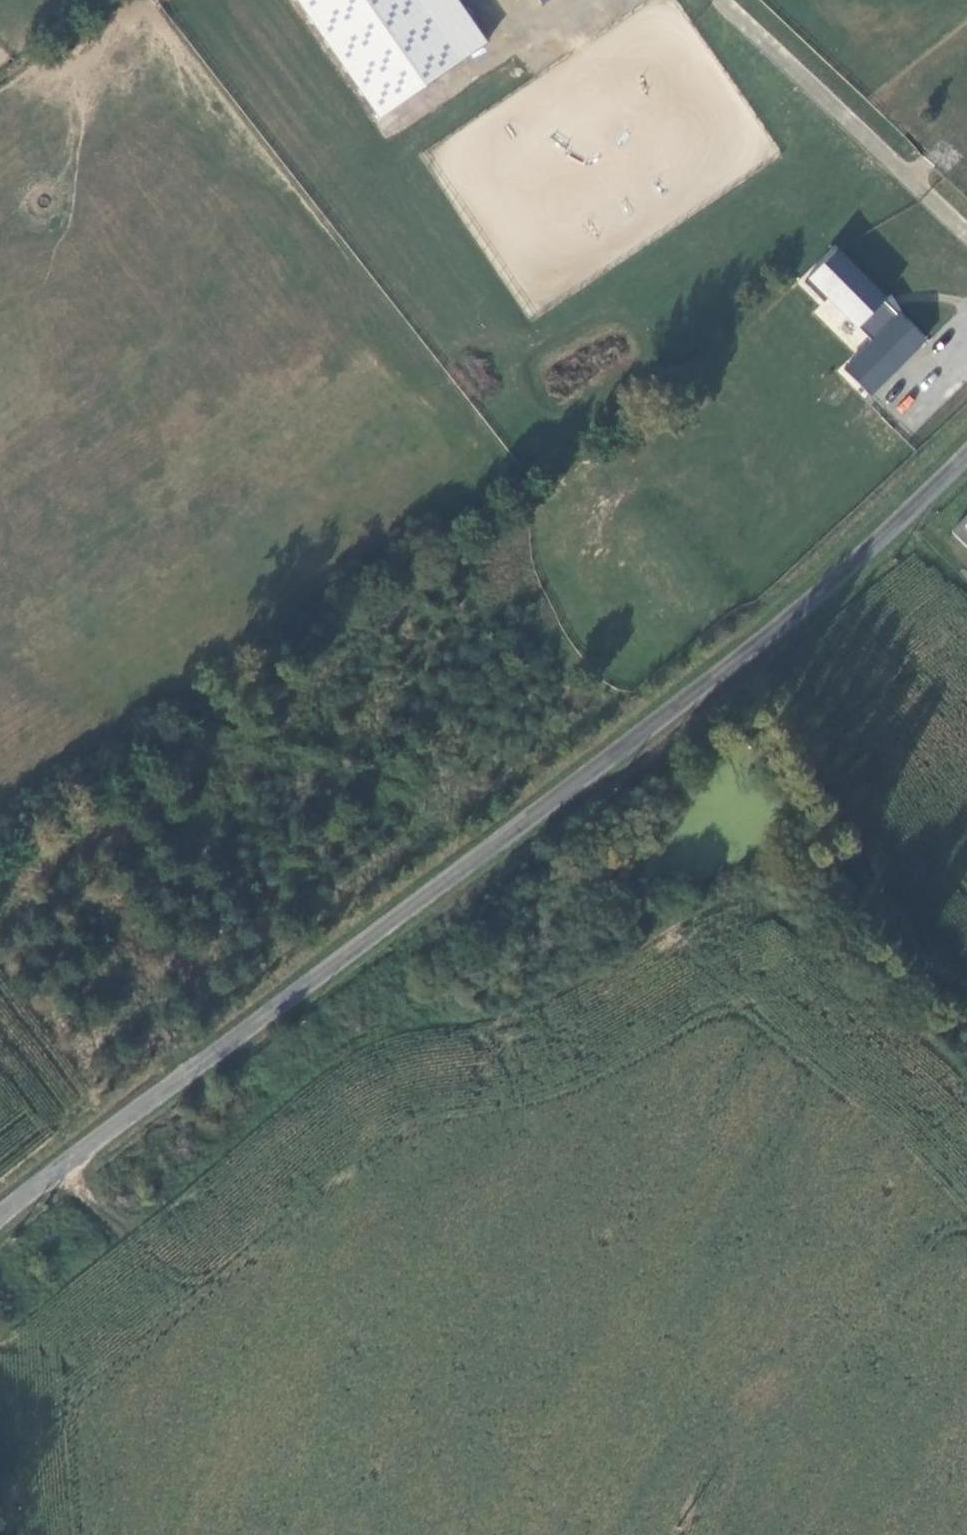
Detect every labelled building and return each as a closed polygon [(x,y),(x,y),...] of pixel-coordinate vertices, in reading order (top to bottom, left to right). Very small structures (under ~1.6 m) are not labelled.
[(374,118),(487,46),(457,0),(297,0),(374,118)] [(884,301),(836,252),(808,280),(857,328),(859,326),(882,303),(884,301)] [(882,303),(859,326),(872,339),(895,316),(882,303)] [(924,345),(895,316),(872,339),(843,368),(872,397),(924,345)] [(953,524),(966,539),(966,510),(953,524)]
